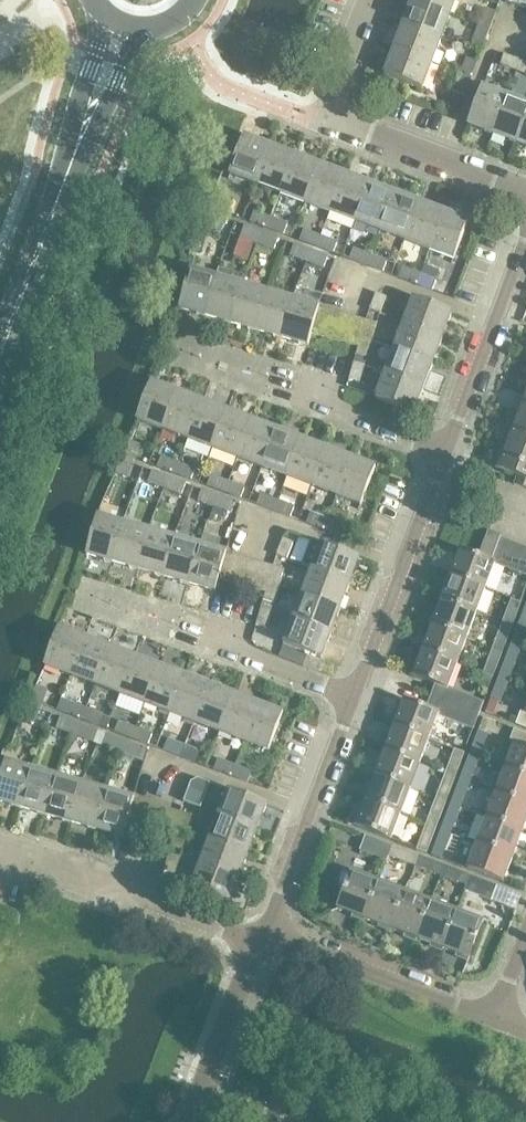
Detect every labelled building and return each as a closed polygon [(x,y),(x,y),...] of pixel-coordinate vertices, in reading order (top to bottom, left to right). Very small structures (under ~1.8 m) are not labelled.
[(441,39),(451,14),(414,0),(412,0),(403,24),(441,39)] [(451,14),(456,0),(414,0),(451,14)] [(478,24),(489,29),(496,12),(484,7),(478,24)] [(394,49),(432,64),(441,39),(403,24),(394,49)] [(489,29),(478,24),(471,41),(483,45),(489,29)] [(432,64),(394,49),(384,75),(422,89),(432,64)] [(521,60),(504,54),(500,65),(517,71),(521,60)] [(459,74),(470,78),(477,61),(465,57),(459,74)] [(521,60),(517,71),(525,75),(525,62),(521,60)] [(470,78),(459,74),(453,91),(464,95),(470,78)] [(482,86),(467,124),(493,134),(507,96),(482,86)] [(525,122),(525,103),(507,96),(493,134),(518,143),(525,122)] [(518,143),(525,146),(525,122),(518,143)] [(254,183),(268,145),(243,136),(229,174),(254,183)] [(279,192),(293,154),(268,145),(254,183),(279,192)] [(303,202),(318,164),(293,154),(279,192),(303,202)] [(328,211),(343,173),(318,164),(303,202),(328,211)] [(353,220),(367,182),(343,173),(328,211),(353,220)] [(378,230),(392,191),(367,182),(353,220),(378,230)] [(403,239),(417,201),(392,191),(378,230),(403,239)] [(214,211),(227,216),(233,199),(221,194),(220,196),(214,211)] [(428,248),(442,210),(417,201),(403,239),(428,248)] [(265,228),(270,216),(254,210),(249,222),(265,228)] [(442,210),(428,248),(454,258),(469,220),(442,210)] [(220,232),(226,218),(227,216),(214,211),(208,228),(209,228),(220,232)] [(270,216),(265,228),(283,235),(288,222),(270,216)] [(245,224),(244,225),(240,237),(257,243),(261,231),(245,224)] [(315,247),(320,235),(304,229),(299,241),(315,247)] [(274,249),(278,238),(278,237),(261,231),(257,243),(274,249)] [(320,235),(315,247),(333,253),(337,241),(320,235)] [(294,243),(294,244),(290,255),(307,262),(311,250),(294,243)] [(348,259),(364,265),(366,265),(370,253),(353,247),(348,259)] [(323,268),(328,257),(328,256),(311,250),(307,262),(323,268)] [(383,272),(383,271),(387,260),(370,253),(366,265),(383,272)] [(415,284),(420,272),(419,272),(419,271),(403,265),(398,278),(415,284)] [(205,316),(216,276),(190,269),(179,308),(205,316)] [(420,272),(415,284),(432,291),(436,279),(420,272)] [(216,276),(205,316),(230,323),(241,283),(216,276)] [(241,283),(230,323),(256,330),(267,291),(241,283)] [(267,291),(256,330),(282,337),(293,298),(267,291)] [(369,309),(380,313),(387,296),(376,292),(369,309)] [(452,312),(413,297),(403,323),(442,338),(452,312)] [(293,298),(282,337),(308,345),(312,333),(319,306),(293,298)] [(331,310),(319,306),(312,333),(323,337),(331,310)] [(343,313),(331,310),(323,337),(335,340),(343,313)] [(335,340),(347,343),(354,316),(343,313),(335,340)] [(366,319),(354,316),(347,343),(358,346),(361,337),(366,319)] [(377,322),(366,319),(361,337),(372,340),(377,322)] [(394,349),(432,363),(442,338),(403,323),(394,349)] [(358,346),(356,354),(367,357),(372,340),(361,337),(358,346)] [(384,374),(423,388),(432,363),(394,349),(384,374)] [(365,364),(354,361),(349,379),(360,382),(365,364)] [(376,398),(414,412),(423,388),(384,374),(376,398)] [(136,419),(137,420),(162,429),(176,391),(151,381),(136,419)] [(176,391),(162,429),(187,438),(201,400),(176,391)] [(201,400),(187,438),(211,448),(226,410),(201,400)] [(226,410),(211,448),(236,457),(250,419),(226,410)] [(509,443),(525,449),(525,420),(518,417),(509,443)] [(250,419),(236,457),(261,467),(276,428),(250,419)] [(276,428),(261,467),(286,476),(300,438),(276,428)] [(300,438),(286,476),(311,485),(325,447),(300,438)] [(140,444),(129,440),(128,439),(121,456),(134,461),(140,444)] [(525,489),(525,449),(509,443),(499,468),(517,475),(514,484),(525,489)] [(325,447),(311,485),(336,495),(350,457),(325,447)] [(157,466),(174,473),(178,461),(162,455),(157,466)] [(127,477),(133,463),(134,461),(121,456),(115,473),(117,474),(127,477)] [(350,457),(336,495),(361,504),(376,466),(350,457)] [(174,473),(191,479),(195,468),(178,461),(174,473)] [(164,488),(168,477),(151,471),(147,482),(164,488)] [(224,491),(228,480),(211,474),(207,485),(224,491)] [(168,477),(164,488),(181,495),(185,483),(168,477)] [(228,480),(224,491),(241,498),(245,486),(228,480)] [(214,507),(218,496),(201,489),(197,500),(214,507)] [(261,493),(257,504),(274,510),(277,499),(261,493)] [(218,496),(214,507),(231,513),(235,502),(218,496)] [(294,505),(277,499),(274,510),(290,516),(294,505)] [(310,511),(306,522),(323,528),(327,518),(310,511)] [(97,515),(86,554),(113,562),(123,522),(98,515),(97,515)] [(344,524),(327,518),(323,528),(340,535),(344,524)] [(138,569),(149,530),(123,522),(113,562),(138,569)] [(164,576),(175,537),(149,530),(138,569),(164,576)] [(488,530),(478,557),(490,562),(500,537),(501,535),(488,530)] [(190,584),(201,544),(175,537),(164,576),(190,584)] [(490,562),(494,563),(504,567),(514,542),(500,537),(490,562)] [(293,542),(283,538),(276,555),(287,559),(293,542)] [(525,551),(525,546),(514,542),(504,567),(518,572),(525,551)] [(321,543),(311,568),(349,583),(359,557),(321,543)] [(201,544),(190,584),(215,591),(219,579),(226,552),(201,544)] [(451,576),(485,588),(494,563),(490,562),(478,557),(461,550),(451,576)] [(518,572),(525,575),(525,551),(518,572)] [(229,582),(237,555),(226,552),(219,579),(229,582)] [(237,555),(229,582),(241,586),(249,558),(237,555)] [(253,589),(261,562),(249,558),(241,586),(253,589)] [(261,562),(253,589),(265,592),(268,582),(273,565),(261,562)] [(284,568),(273,565),(268,582),(279,586),(284,568)] [(302,593),(340,608),(349,583),(311,568),(302,593)] [(485,588),(451,576),(442,601),(475,613),(485,588)] [(274,603),(279,586),(268,582),(265,592),(263,600),(274,603)] [(293,618),(331,632),(340,608),(302,593),(293,618)] [(502,623),(512,627),(521,602),(511,598),(502,623)] [(475,613),(442,601),(433,625),(466,637),(475,613)] [(518,625),(525,628),(525,603),(518,625)] [(272,610),(261,607),(256,624),(267,628),(272,610)] [(331,632),(293,618),(283,643),(321,658),(331,632)] [(512,627),(502,623),(493,647),(503,650),(512,627)] [(423,650),(457,662),(466,637),(433,625),(423,650)] [(525,634),(525,628),(518,625),(508,650),(519,654),(525,634)] [(44,664),(45,664),(70,674),(83,638),(60,629),(58,628),(44,664)] [(95,683),(108,647),(83,638),(70,674),(95,683)] [(120,692),(133,657),(108,647),(95,683),(120,692)] [(503,650),(493,647),(483,672),(494,675),(503,650)] [(434,697),(479,715),(484,701),(448,687),(457,662),(423,650),(414,675),(439,685),(434,697)] [(509,678),(519,654),(508,650),(499,674),(509,678)] [(145,702),(158,666),(133,657),(120,692),(145,702)] [(169,711),(183,676),(158,666),(145,702),(169,711)] [(488,692),(493,677),(494,675),(483,672),(477,688),(488,692)] [(500,702),(509,678),(499,674),(490,698),(500,702)] [(194,721),(208,685),(183,676),(169,711),(194,721)] [(219,730),(233,694),(208,685),(194,721),(219,730)] [(48,690),(37,686),(30,702),(42,706),(48,690)] [(244,739),(257,704),(233,694),(219,730),(244,739)] [(395,726),(428,739),(437,715),(474,729),(479,715),(434,697),(429,710),(404,701),(395,726)] [(81,718),(86,707),(69,701),(65,712),(81,718)] [(35,723),(40,709),(42,706),(30,702),(24,719),(35,723)] [(257,704),(244,739),(269,749),(283,713),(257,704)] [(98,725),(103,714),(86,707),(81,718),(98,725)] [(525,727),(525,712),(521,710),(516,723),(525,727)] [(77,723),(60,717),(56,728),(72,734),(77,723)] [(131,737),(135,726),(118,720),(114,731),(131,737)] [(90,740),(93,729),(77,723),(72,734),(90,740)] [(135,726),(131,737),(148,744),(152,733),(135,726)] [(385,751),(419,764),(428,739),(395,726),(385,751)] [(514,728),(509,741),(515,743),(506,768),(525,776),(525,733),(514,728)] [(479,758),(489,734),(478,730),(469,754),(479,758)] [(122,753),(126,742),(109,735),(105,747),(122,753)] [(168,738),(164,750),(181,756),(185,745),(168,738)] [(143,748),(127,742),(126,742),(122,753),(139,759),(143,748)] [(202,752),(185,745),(181,756),(198,763),(202,752)] [(465,752),(457,749),(454,749),(445,773),(455,777),(465,752)] [(376,775),(410,789),(419,764),(385,751),(376,775)] [(470,783),(479,758),(469,754),(460,779),(470,783)] [(231,775),(235,764),(218,758),(213,768),(231,775)] [(31,768),(7,761),(5,761),(0,778),(0,802),(20,807),(31,768)] [(235,764),(231,775),(247,781),(252,770),(235,764)] [(46,815),(57,775),(31,768),(20,807),(46,815)] [(506,768),(496,793),(525,804),(525,776),(506,768)] [(445,773),(435,798),(446,802),(455,777),(445,773)] [(71,822),(82,783),(57,775),(46,815),(71,822)] [(367,800),(401,813),(410,789),(376,775),(367,800)] [(461,808),(470,783),(460,779),(450,804),(461,808)] [(97,829),(108,790),(82,783),(71,822),(97,829)] [(201,788),(190,784),(184,801),(195,805),(201,788)] [(228,789),(228,790),(218,814),(257,829),(267,803),(228,789)] [(108,790),(97,829),(123,837),(126,825),(134,798),(134,797),(108,790)] [(522,831),(525,820),(525,804),(496,793),(487,818),(522,831)] [(137,828),(145,801),(134,798),(126,825),(137,828)] [(435,798),(426,823),(437,827),(446,802),(435,798)] [(357,826),(392,839),(401,813),(367,800),(357,826)] [(145,801),(137,828),(149,831),(157,805),(145,801)] [(451,833),(461,808),(450,804),(441,829),(451,833)] [(180,811),(176,828),(187,832),(192,814),(180,811)] [(257,829),(218,814),(209,839),(247,854),(257,829)] [(477,843),(512,857),(522,831),(487,818),(477,843)] [(426,823),(416,849),(427,853),(437,827),(426,823)] [(187,832),(176,828),(173,838),(171,846),(182,849),(187,832)] [(441,859),(451,833),(441,829),(431,855),(441,859)] [(359,850),(386,860),(387,861),(389,856),(388,855),(392,845),(365,835),(359,850)] [(199,864),(238,879),(247,854),(209,839),(199,864)] [(468,868),(503,882),(512,857),(477,843),(468,868)] [(414,865),(418,855),(392,845),(388,855),(389,856),(414,865)] [(180,856),(169,853),(164,870),(175,873),(180,856)] [(440,875),(444,865),(418,855),(414,865),(440,875)] [(190,889),(216,899),(228,904),(238,879),(199,864),(190,889)] [(444,865),(440,875),(466,885),(470,874),(444,865)] [(364,918),(378,881),(352,871),(337,908),(364,918)] [(497,885),(470,874),(466,885),(464,890),(491,900),(497,885)] [(378,881),(364,918),(390,928),(404,891),(378,881)] [(416,938),(430,901),(404,891),(390,928),(416,938)] [(430,901),(416,938),(442,948),(456,910),(430,901)] [(456,910),(442,948),(469,958),(484,921),(456,910)]
